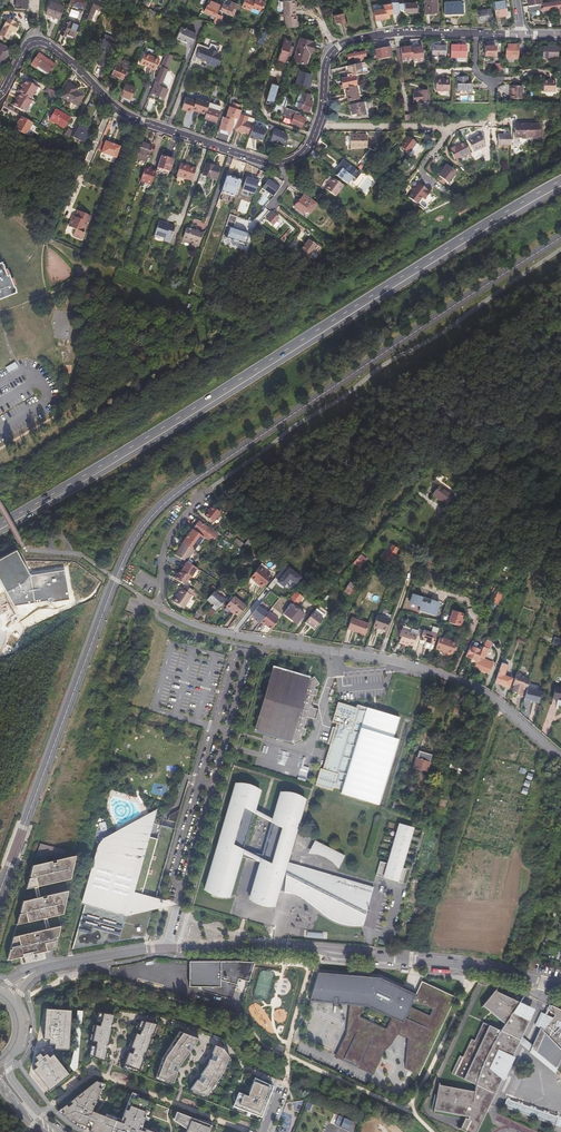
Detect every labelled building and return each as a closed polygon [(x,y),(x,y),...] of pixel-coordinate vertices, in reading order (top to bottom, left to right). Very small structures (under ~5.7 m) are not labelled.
[(71,3),(83,8),(86,0),(72,0),(71,3)] [(101,0),(90,0),(84,15),(96,20),(100,8),(101,9),(104,1),(101,0)] [(215,16),(218,10),(220,5),(208,0),(203,11),(215,16)] [(241,7),(250,11),(251,8),(259,11),(263,1),(260,0),(254,0),(253,2),(250,0),(244,0),(241,7)] [(298,27),(297,16),(296,16),(295,9),(294,9),(294,0),(285,0),(283,0),(283,16),(284,16),(285,28),(286,27),(298,27)] [(392,13),(399,12),(398,2),(394,2),(393,0),(390,0),(392,13)] [(435,0),(423,1),(424,13),(436,13),(435,0)] [(493,1),(495,17),(507,15),(504,0),(501,0),(493,1)] [(49,1),(45,13),(53,16),(51,21),(56,23),(62,6),(49,1)] [(461,1),(442,1),(443,14),(462,13),(461,1)] [(225,5),(221,3),(220,5),(218,10),(233,16),(238,5),(231,2),(229,7),(225,5)] [(545,5),(546,12),(559,10),(560,25),(560,2),(545,5)] [(415,3),(403,4),(404,13),(416,12),(415,3)] [(541,5),(531,6),(532,13),(542,11),(541,5)] [(387,8),(373,11),(375,19),(376,19),(376,21),(385,19),(385,17),(389,16),(387,8)] [(489,8),(477,11),(477,13),(476,13),(476,16),(477,15),(478,21),(480,21),(481,23),(492,21),(489,8)] [(53,16),(45,13),(44,15),(50,17),(49,21),(51,21),(53,16)] [(341,14),(332,16),(334,23),(338,22),(338,24),(343,23),(341,14)] [(8,18),(0,33),(0,35),(7,39),(11,31),(14,33),(19,24),(8,18)] [(59,35),(74,41),(79,27),(69,23),(64,21),(59,35)] [(188,41),(192,43),(196,34),(180,27),(176,37),(177,38),(177,39),(180,40),(181,40),(187,42),(188,41)] [(116,39),(104,34),(102,38),(99,37),(96,44),(104,47),(98,64),(105,67),(111,50),(113,51),(116,44),(114,43),(116,39)] [(283,38),(279,61),(286,62),(287,57),(291,58),(293,46),(291,45),(292,40),(283,38)] [(314,43),(300,38),(293,60),(304,64),(308,53),(311,53),(314,43)] [(411,45),(411,43),(403,44),(399,44),(400,55),(412,53),(411,45)] [(412,53),(422,51),(421,43),(416,44),(411,45),(412,53)] [(466,44),(451,43),(450,55),(456,55),(456,59),(464,59),(464,56),(465,56),(466,44)] [(0,44),(0,64),(2,65),(10,49),(0,44)] [(445,44),(432,44),(431,54),(444,54),(445,44)] [(520,44),(509,44),(509,49),(507,48),(507,59),(519,59),(520,44)] [(495,47),(485,46),(485,56),(495,56),(495,47)] [(559,46),(543,46),(543,57),(558,57),(559,46)] [(204,49),(203,49),(200,58),(201,58),(203,59),(203,60),(207,62),(211,50),(204,48),(204,49)] [(383,49),(378,50),(378,52),(374,52),(375,58),(384,56),(383,49)] [(217,53),(211,50),(207,62),(208,62),(207,64),(212,66),(217,53)] [(364,51),(346,54),(347,60),(353,59),(353,62),(362,60),(361,57),(365,56),(364,51)] [(423,60),(422,51),(412,53),(413,60),(413,62),(423,60)] [(37,66),(47,73),(48,74),(54,65),(38,53),(30,64),(35,68),(37,66)] [(144,53),(140,63),(148,66),(147,67),(155,70),(159,60),(144,53)] [(173,56),(166,53),(160,67),(150,91),(164,97),(167,89),(160,86),(173,56)] [(413,60),(412,53),(400,55),(401,61),(413,60)] [(118,58),(111,75),(123,79),(130,63),(118,58)] [(367,73),(365,62),(347,66),(348,72),(346,73),(347,77),(353,76),(367,73)] [(45,76),(47,73),(37,66),(35,68),(45,76)] [(310,87),(313,80),(311,79),(312,74),(299,70),(295,83),(310,87)] [(347,77),(340,78),(342,85),(339,86),(340,89),(344,88),(355,86),(353,76),(347,77)] [(457,77),(457,83),(456,90),(456,93),(458,93),(458,90),(466,90),(466,93),(471,93),(472,84),(467,84),(467,83),(467,77),(457,77)] [(20,86),(19,85),(16,89),(19,91),(12,103),(23,109),(30,97),(28,96),(35,84),(25,78),(22,83),(20,86)] [(557,80),(545,80),(545,85),(544,91),(556,91),(556,86),(557,80)] [(126,82),(120,95),(130,99),(135,86),(126,82)] [(449,91),(449,83),(436,82),(435,91),(449,91)] [(274,104),(277,84),(270,83),(267,103),(274,104)] [(57,93),(59,89),(51,84),(49,86),(47,85),(46,86),(51,89),(57,93)] [(345,96),(346,101),(349,101),(358,99),(355,86),(344,88),(345,93),(346,96),(345,96)] [(521,86),(510,86),(509,98),(521,99),(521,86)] [(427,87),(421,88),(421,89),(417,90),(412,90),(413,101),(418,100),(418,101),(428,99),(427,87)] [(74,92),(66,88),(59,101),(75,109),(81,99),(73,95),(74,92)] [(149,91),(148,94),(162,100),(164,97),(150,91),(149,91)] [(300,92),(298,96),(301,97),(298,108),(309,112),(312,101),(309,100),(311,96),(300,92)] [(288,99),(280,96),(278,104),(286,106),(288,99)] [(185,97),(181,109),(190,112),(191,109),(194,100),(185,97)] [(209,103),(209,101),(196,97),(194,100),(191,109),(200,112),(200,111),(205,113),(209,103)] [(364,115),(361,98),(358,99),(349,101),(350,105),(349,105),(351,115),(356,114),(356,117),(364,115)] [(226,116),(222,115),(217,131),(229,134),(231,129),(230,125),(232,125),(233,122),(232,121),(234,117),(238,118),(239,114),(241,109),(237,108),(239,104),(233,101),(231,106),(229,106),(226,116)] [(209,103),(205,113),(205,114),(203,118),(215,122),(221,107),(209,103)] [(296,114),(297,111),(283,106),(279,116),(291,120),(290,124),(299,127),(300,126),(301,121),(303,116),(296,114)] [(69,122),(54,114),(48,124),(63,132),(69,122)] [(242,115),(239,114),(238,118),(234,131),(237,131),(242,115)] [(14,127),(25,133),(31,122),(19,115),(17,119),(18,120),(17,122),(14,127)] [(252,125),(253,123),(247,121),(249,118),(242,115),(237,131),(242,133),(243,132),(249,134),(252,125)] [(93,131),(79,124),(73,136),(86,144),(93,131)] [(536,132),(539,132),(539,128),(536,128),(536,124),(513,124),(513,137),(536,137),(536,132)] [(265,129),(252,125),(249,134),(248,137),(252,139),(253,137),(262,140),(265,129)] [(275,129),(270,140),(281,145),(284,137),(286,134),(275,129)] [(496,145),(509,145),(509,134),(496,134),(496,145)] [(354,137),(347,137),(347,148),(364,148),(364,137),(360,137),(359,135),(354,135),(354,137)] [(473,138),(466,142),(471,152),(483,147),(478,135),(473,137),(473,138)] [(418,145),(408,137),(400,146),(411,155),(418,145)] [(114,144),(109,143),(104,141),(99,152),(115,158),(119,146),(114,144)] [(145,161),(150,145),(141,142),(137,153),(139,154),(137,159),(145,161)] [(458,158),(468,153),(463,143),(456,147),(453,149),(453,148),(448,150),(452,159),(457,157),(458,158)] [(172,160),(161,156),(157,168),(168,171),(172,160)] [(177,176),(192,181),(197,168),(181,163),(177,176)] [(220,169),(208,164),(204,175),(217,179),(220,169)] [(456,174),(445,165),(442,169),(443,170),(438,177),(447,184),(456,174)] [(138,181),(151,185),(156,171),(150,169),(149,169),(149,168),(144,166),(138,181)] [(346,184),(352,176),(346,172),(340,167),(334,175),(346,184)] [(236,196),(242,177),(228,172),(221,191),(236,196)] [(242,190),(255,194),(259,180),(247,176),(242,190)] [(341,185),(330,177),(323,188),(333,195),(341,185)] [(269,179),(262,188),(273,196),(280,186),(269,179)] [(430,192),(419,183),(408,197),(417,203),(422,197),(425,199),(430,192)] [(258,202),(263,206),(270,196),(265,193),(258,202)] [(306,217),(317,203),(303,193),(298,200),(293,207),(306,217)] [(89,216),(76,210),(74,216),(71,215),(67,226),(73,229),(70,235),(80,239),(82,233),(81,232),(85,222),(86,223),(89,216)] [(273,212),(266,221),(273,225),(279,217),(273,212)] [(243,223),(233,220),(229,232),(238,235),(243,223)] [(164,223),(159,221),(155,234),(165,237),(164,241),(168,242),(174,227),(165,224),(164,223)] [(203,234),(187,228),(183,238),(194,242),(193,245),(198,247),(203,234)] [(309,238),(301,249),(309,255),(313,250),(317,253),(322,246),(315,240),(314,242),(309,238)] [(16,294),(15,292),(16,292),(14,288),(9,277),(7,277),(4,270),(5,269),(3,265),(2,266),(1,265),(0,265),(0,301),(16,294)] [(442,508),(451,495),(437,486),(440,482),(434,478),(429,486),(435,490),(429,499),(442,508)] [(220,512),(212,505),(208,509),(209,509),(204,515),(212,522),(220,512)] [(388,518),(391,514),(384,509),(381,512),(388,518)] [(192,528),(193,529),(203,536),(210,541),(216,534),(211,530),(210,531),(206,528),(207,527),(197,520),(192,528)] [(203,536),(193,529),(183,543),(194,551),(203,536)] [(227,533),(224,536),(232,543),(236,539),(229,534),(227,533)] [(232,543),(239,548),(242,545),(236,539),(232,543)] [(246,554),(253,545),(247,541),(241,550),(246,554)] [(194,551),(183,543),(175,555),(184,561),(186,562),(192,553),(194,551)] [(396,552),(390,548),(383,558),(389,562),(396,552)] [(16,551),(0,560),(0,580),(14,606),(70,599),(64,569),(30,576),(16,551)] [(361,554),(356,559),(363,565),(367,559),(361,554)] [(233,570),(238,563),(234,560),(229,567),(233,570)] [(182,567),(180,570),(189,576),(190,577),(196,568),(191,565),(186,562),(184,561),(182,564),(183,565),(182,567)] [(361,566),(355,561),(351,565),(356,569),(354,572),(356,573),(361,566)] [(260,566),(251,577),(263,587),(272,575),(260,566)] [(284,566),(274,579),(278,582),(277,583),(282,588),(289,581),(292,583),(295,586),(300,579),(284,566)] [(180,570),(179,570),(176,573),(176,574),(173,579),(183,585),(184,585),(189,576),(180,570)] [(471,593),(473,588),(459,583),(458,587),(471,593)] [(192,590),(186,587),(184,585),(183,585),(181,589),(180,588),(171,601),(182,608),(190,595),(189,594),(192,590)] [(351,585),(345,592),(351,597),(357,589),(351,585)] [(220,607),(227,600),(224,597),(219,595),(215,591),(214,592),(208,599),(213,603),(214,602),(215,603),(220,607)] [(497,592),(494,598),(492,602),(497,604),(502,594),(497,592)] [(290,603),(283,613),(296,624),(304,614),(296,607),(303,598),(296,593),(291,600),(291,601),(294,603),(292,605),(290,603)] [(411,595),(408,605),(419,608),(418,612),(434,617),(438,603),(430,601),(429,603),(423,601),(421,598),(411,595)] [(227,607),(239,616),(247,606),(235,597),(227,607)] [(220,607),(215,603),(207,613),(212,617),(220,607)] [(256,622),(259,624),(260,624),(267,615),(258,607),(251,616),(257,620),(256,622)] [(325,615),(317,608),(314,611),(323,618),(325,615)] [(462,614),(451,610),(447,622),(460,626),(462,622),(460,621),(462,614)] [(314,630),(323,618),(314,611),(305,623),(314,630)] [(277,621),(268,613),(267,615),(260,624),(263,626),(264,625),(270,631),(277,621)] [(384,633),(388,622),(376,617),(371,629),(384,633)] [(364,636),(367,626),(350,619),(345,631),(354,634),(355,633),(364,636)] [(495,631),(499,624),(494,622),(491,629),(495,631)] [(415,636),(417,631),(402,626),(401,630),(415,636)] [(403,643),(411,647),(415,636),(401,630),(398,635),(400,636),(397,642),(403,644),(403,643)] [(433,645),(437,633),(431,631),(431,632),(423,630),(420,640),(426,642),(425,643),(432,645),(433,645)] [(13,632),(7,644),(14,648),(21,636),(13,632)] [(491,641),(492,639),(487,636),(480,651),(475,662),(473,666),(487,672),(492,662),(488,661),(483,658),(487,648),(489,649),(492,642),(491,641)] [(443,639),(438,637),(434,649),(450,655),(454,643),(448,641),(447,642),(443,640),(443,639)] [(465,658),(475,662),(480,651),(474,649),(470,647),(465,658)] [(510,678),(505,676),(504,676),(508,664),(502,662),(495,681),(507,686),(510,678)] [(310,677),(273,666),(254,731),(265,733),(264,736),(269,737),(269,735),(277,737),(276,739),(282,741),(283,739),(291,742),(292,739),(294,744),(302,741),(300,736),(301,734),(304,735),(306,729),(303,728),(306,718),(307,716),(310,717),(316,719),(318,710),(313,708),(310,707),(310,705),(313,695),(316,696),(317,690),(314,689),(315,686),(319,684),(314,677),(309,680),(310,677)] [(516,671),(512,684),(513,685),(511,690),(520,693),(522,688),(526,690),(530,677),(520,674),(521,673),(516,671)] [(560,708),(560,690),(554,688),(551,699),(556,701),(555,706),(560,708)] [(522,707),(535,711),(538,700),(526,696),(522,707)] [(356,707),(338,701),(332,721),(336,723),(335,727),(329,746),(323,768),(320,768),(315,785),(332,790),(333,786),(342,788),(340,792),(378,804),(398,738),(393,737),(399,716),(357,704),(356,707)] [(463,734),(470,737),(474,724),(467,722),(463,734)] [(329,746),(335,727),(332,726),(332,728),(327,745),(329,746)] [(432,754),(418,750),(413,767),(427,771),(432,754)] [(305,781),(309,767),(302,765),(298,778),(305,781)] [(255,812),(256,808),(262,790),(260,788),(258,787),(255,785),(251,784),(248,783),(244,782),(237,782),(205,888),(210,891),(214,893),(217,894),(221,895),(225,895),(229,896),(230,895),(237,873),(242,855),(244,848),(255,812)] [(282,791),(274,818),(273,821),(263,854),(261,861),(250,898),(254,900),(258,902),(262,903),(267,905),(272,905),(276,904),(280,890),(284,890),(289,891),(292,892),(297,893),(302,896),(307,899),(316,906),(324,913),(328,916),(331,918),(335,920),(339,921),(343,922),(348,923),(354,924),(359,924),(363,923),(374,886),(289,861),(306,798),(303,796),(299,794),(295,792),(290,792),(282,791)] [(146,937),(153,909),(156,897),(143,893),(159,837),(150,834),(153,825),(158,808),(138,820),(107,836),(106,836),(105,838),(103,840),(100,843),(99,847),(83,900),(85,900),(73,949),(146,937)] [(274,818),(256,808),(255,812),(273,821),(274,818)] [(411,826),(399,823),(388,862),(381,860),(377,874),(403,881),(407,868),(400,866),(411,826)] [(346,855),(316,839),(309,852),(318,853),(325,856),(332,860),(339,867),(346,855)] [(67,849),(41,843),(40,843),(38,850),(36,856),(60,855),(66,853),(67,849)] [(244,848),(242,855),(261,861),(263,854),(244,848)] [(52,950),(56,949),(61,926),(49,928),(47,917),(63,914),(68,891),(41,897),(38,886),(71,879),(76,856),(33,866),(31,876),(31,878),(30,878),(27,889),(35,887),(38,898),(24,901),(21,912),(22,914),(20,914),(17,925),(44,918),(46,929),(14,937),(7,960),(20,957),(45,952),(52,950)] [(226,961),(191,961),(191,986),(200,986),(204,986),(203,989),(232,998),(235,991),(237,983),(247,986),(254,963),(239,962),(226,961)] [(348,976),(316,972),(310,992),(360,1001),(345,1034),(335,1057),(372,1073),(375,1067),(373,1066),(393,1022),(400,1025),(398,1031),(411,1037),(408,1042),(407,1051),(409,1052),(408,1060),(404,1069),(418,1076),(453,998),(420,983),(413,997),(399,991),(400,989),(377,979),(367,978),(366,980),(348,978),(348,976)] [(472,1041),(468,1039),(460,1058),(456,1056),(448,1074),(461,1080),(473,1086),(471,1092),(435,1086),(430,1110),(465,1117),(464,1119),(462,1118),(456,1129),(463,1131),(476,1131),(531,1009),(492,990),(477,1007),(480,1008),(481,1007),(501,1023),(496,1030),(480,1023),(472,1041)] [(360,1001),(310,992),(308,998),(347,1005),(345,1034),(360,1001)] [(550,1018),(542,1015),(536,1027),(537,1029),(526,1053),(553,1074),(556,1067),(557,1066),(560,1057),(560,1012),(548,1005),(546,1010),(552,1015),(550,1018)] [(45,1008),(43,1039),(49,1039),(49,1044),(54,1044),(54,1049),(67,1050),(68,1050),(71,1010),(69,1010),(46,1008),(45,1008)] [(83,1011),(77,1010),(75,1032),(73,1050),(71,1060),(70,1066),(73,1070),(74,1069),(75,1068),(76,1068),(77,1067),(77,1066),(72,1066),(72,1063),(77,1063),(77,1061),(83,1011)] [(105,1027),(100,1025),(94,1040),(99,1042),(98,1046),(93,1044),(89,1056),(91,1057),(104,1062),(109,1050),(107,1049),(109,1046),(110,1046),(116,1031),(115,1031),(116,1026),(118,1027),(121,1017),(106,1012),(102,1021),(107,1023),(105,1027)] [(131,1054),(128,1053),(122,1069),(137,1075),(143,1058),(142,1058),(144,1054),(145,1054),(151,1039),(149,1039),(151,1035),(152,1036),(156,1024),(140,1020),(137,1030),(140,1031),(139,1035),(135,1033),(129,1048),(133,1050),(131,1054)] [(373,1066),(375,1067),(383,1051),(389,1044),(396,1033),(407,1039),(404,1069),(408,1060),(409,1052),(407,1051),(408,1042),(411,1037),(398,1031),(400,1025),(393,1022),(373,1066)] [(178,1068),(179,1069),(179,1067),(184,1060),(189,1053),(188,1053),(190,1048),(192,1049),(198,1041),(182,1035),(179,1034),(161,1060),(154,1081),(171,1088),(172,1086),(177,1074),(176,1073),(178,1068)] [(221,1050),(213,1047),(210,1056),(211,1056),(209,1061),(208,1061),(206,1067),(199,1077),(200,1077),(198,1082),(195,1081),(188,1091),(187,1094),(205,1101),(225,1075),(229,1061),(227,1059),(221,1050)] [(39,1053),(35,1057),(37,1060),(34,1063),(37,1067),(34,1069),(33,1070),(49,1090),(50,1089),(67,1075),(68,1074),(53,1054),(51,1055),(49,1057),(46,1054),(42,1057),(39,1053)] [(268,1096),(273,1085),(254,1078),(248,1096),(234,1091),(229,1105),(260,1117),(266,1101),(268,1096)] [(56,1111),(73,1126),(84,1130),(86,1127),(88,1128),(90,1129),(89,1131),(151,1131),(140,1128),(136,1127),(137,1124),(146,1100),(137,1097),(131,1095),(130,1097),(122,1118),(121,1120),(116,1118),(107,1115),(106,1117),(92,1112),(100,1089),(102,1090),(104,1084),(99,1083),(94,1081),(56,1111)] [(560,1126),(560,1115),(547,1111),(506,1099),(503,1108),(560,1126)] [(296,1100),(293,1108),(301,1111),(304,1103),(296,1100)] [(169,1109),(156,1105),(152,1116),(168,1122),(167,1114),(169,1109)] [(179,1113),(175,1122),(186,1130),(185,1131),(209,1131),(211,1126),(179,1113)] [(349,1130),(353,1120),(334,1113),(331,1123),(349,1130)]
